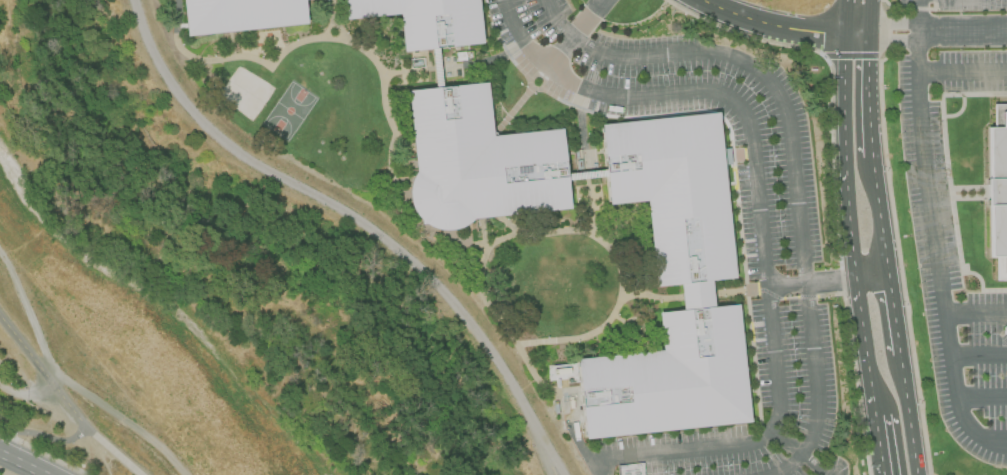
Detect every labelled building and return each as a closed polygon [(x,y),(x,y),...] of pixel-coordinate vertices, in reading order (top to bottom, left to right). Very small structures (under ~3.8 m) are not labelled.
[(189,39),(310,27),(309,3),(331,0),(185,0),(189,39)] [(488,46),(484,16),(482,0),(346,0),(349,23),(402,17),(407,55),(435,52),(442,52),(488,46)] [(435,52),(439,90),(446,90),(442,52),(435,52)] [(439,90),(411,93),(419,172),(416,179),(414,187),(413,197),(415,206),(419,213),(424,220),(424,225),(430,224),(436,227),(445,230),(452,230),(461,229),(470,225),(478,219),(575,209),(574,181),(612,177),(614,205),(652,201),(656,285),(679,283),(682,310),(659,313),(662,351),(576,359),(584,439),(756,423),(744,304),(720,307),(718,291),(717,282),(741,279),(724,117),(724,111),(717,112),(674,117),(606,124),(612,169),(573,173),(567,128),(497,135),(492,85),(446,90),(439,90)] [(989,257),(991,257),(992,281),(1006,281),(1006,104),(993,104),(993,127),(987,127),(989,257)]
